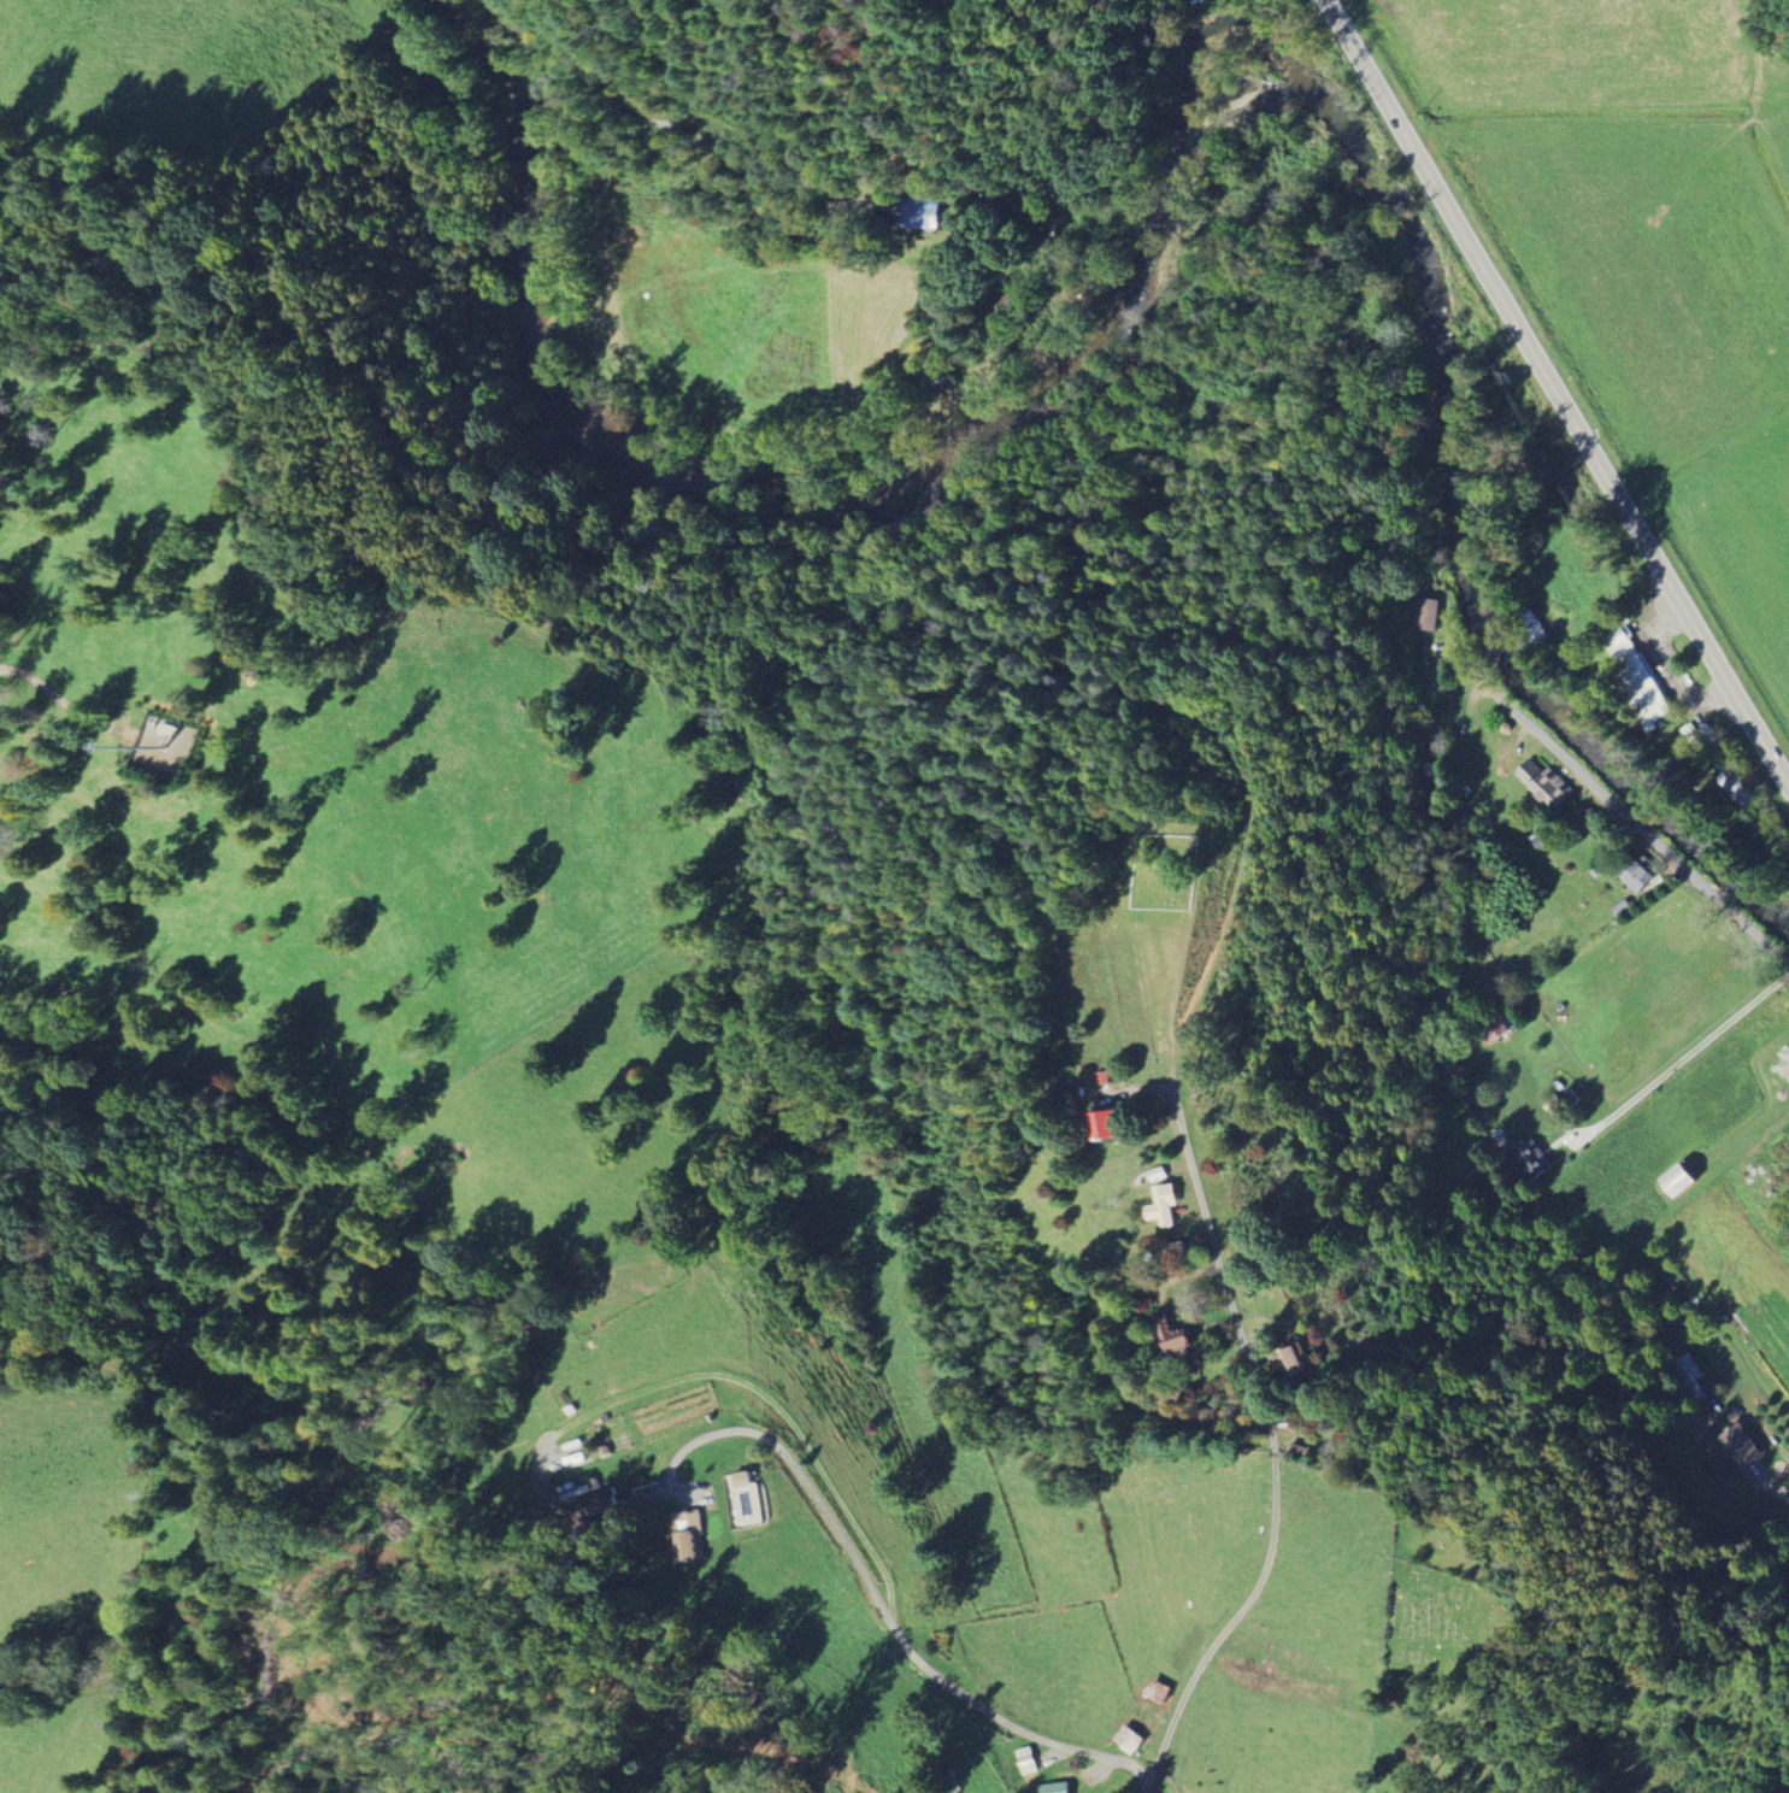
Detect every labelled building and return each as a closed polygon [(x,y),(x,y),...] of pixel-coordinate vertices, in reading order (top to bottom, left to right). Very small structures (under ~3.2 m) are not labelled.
[(905,231),(942,229),(941,197),(904,198),(905,231)] [(1537,644),(1553,636),(1535,596),(1518,604),(1537,644)] [(1439,600),(1414,597),(1411,628),(1436,630),(1439,600)] [(1615,669),(1647,731),(1679,715),(1632,625),(1607,638),(1621,665),(1615,669)] [(1579,794),(1553,766),(1547,771),(1536,759),(1520,774),(1557,814),(1579,794)] [(1722,774),(1744,810),(1756,803),(1735,767),(1722,774)] [(1666,881),(1651,865),(1633,882),(1648,898),(1666,881)] [(1489,1045),(1516,1033),(1505,1007),(1477,1020),(1489,1045)] [(1129,1135),(1124,1109),(1099,1115),(1105,1141),(1129,1135)] [(1551,1169),(1537,1143),(1513,1157),(1527,1183),(1551,1169)] [(1706,1181),(1690,1161),(1668,1179),(1684,1199),(1706,1181)] [(1177,1185),(1161,1186),(1162,1205),(1153,1206),(1153,1220),(1167,1220),(1167,1228),(1179,1228),(1177,1185)] [(1292,1365),(1298,1363),(1304,1379),(1323,1371),(1310,1336),(1285,1346),(1292,1365)] [(1701,1379),(1705,1378),(1694,1353),(1672,1363),(1691,1407),(1710,1399),(1701,1379)] [(1767,1458),(1751,1423),(1723,1437),(1739,1471),(1767,1458)] [(757,1485),(756,1472),(737,1474),(739,1488),(757,1485)] [(582,1532),(628,1514),(617,1486),(571,1505),(582,1532)] [(708,1560),(705,1511),(673,1513),(677,1562),(708,1560)] [(1118,1742),(1139,1756),(1150,1739),(1129,1725),(1118,1742)] [(1040,1772),(1035,1747),(1019,1750),(1025,1776),(1040,1772)] [(1075,1784),(1042,1785),(1042,1792),(1075,1792),(1075,1784)]
